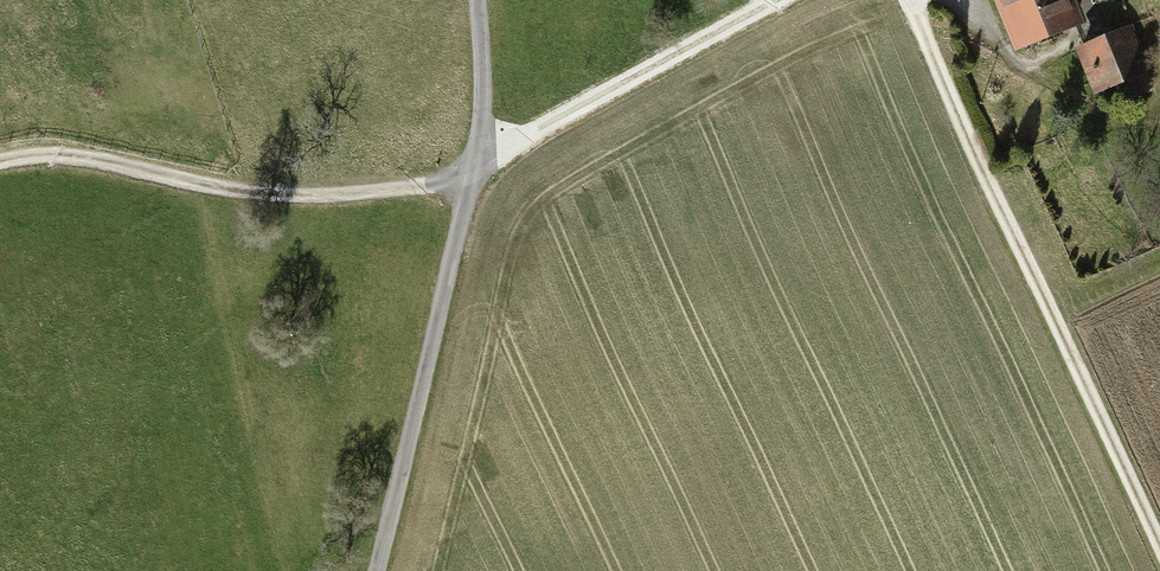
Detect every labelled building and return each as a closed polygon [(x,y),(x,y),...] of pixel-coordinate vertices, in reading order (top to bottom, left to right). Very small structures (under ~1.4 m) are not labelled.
[(976,6),(991,0),(1013,55),(1086,25),(1080,10),(1076,0),(973,0),(976,6)] [(1130,32),(1076,53),(1099,110),(1153,89),(1130,32)]
